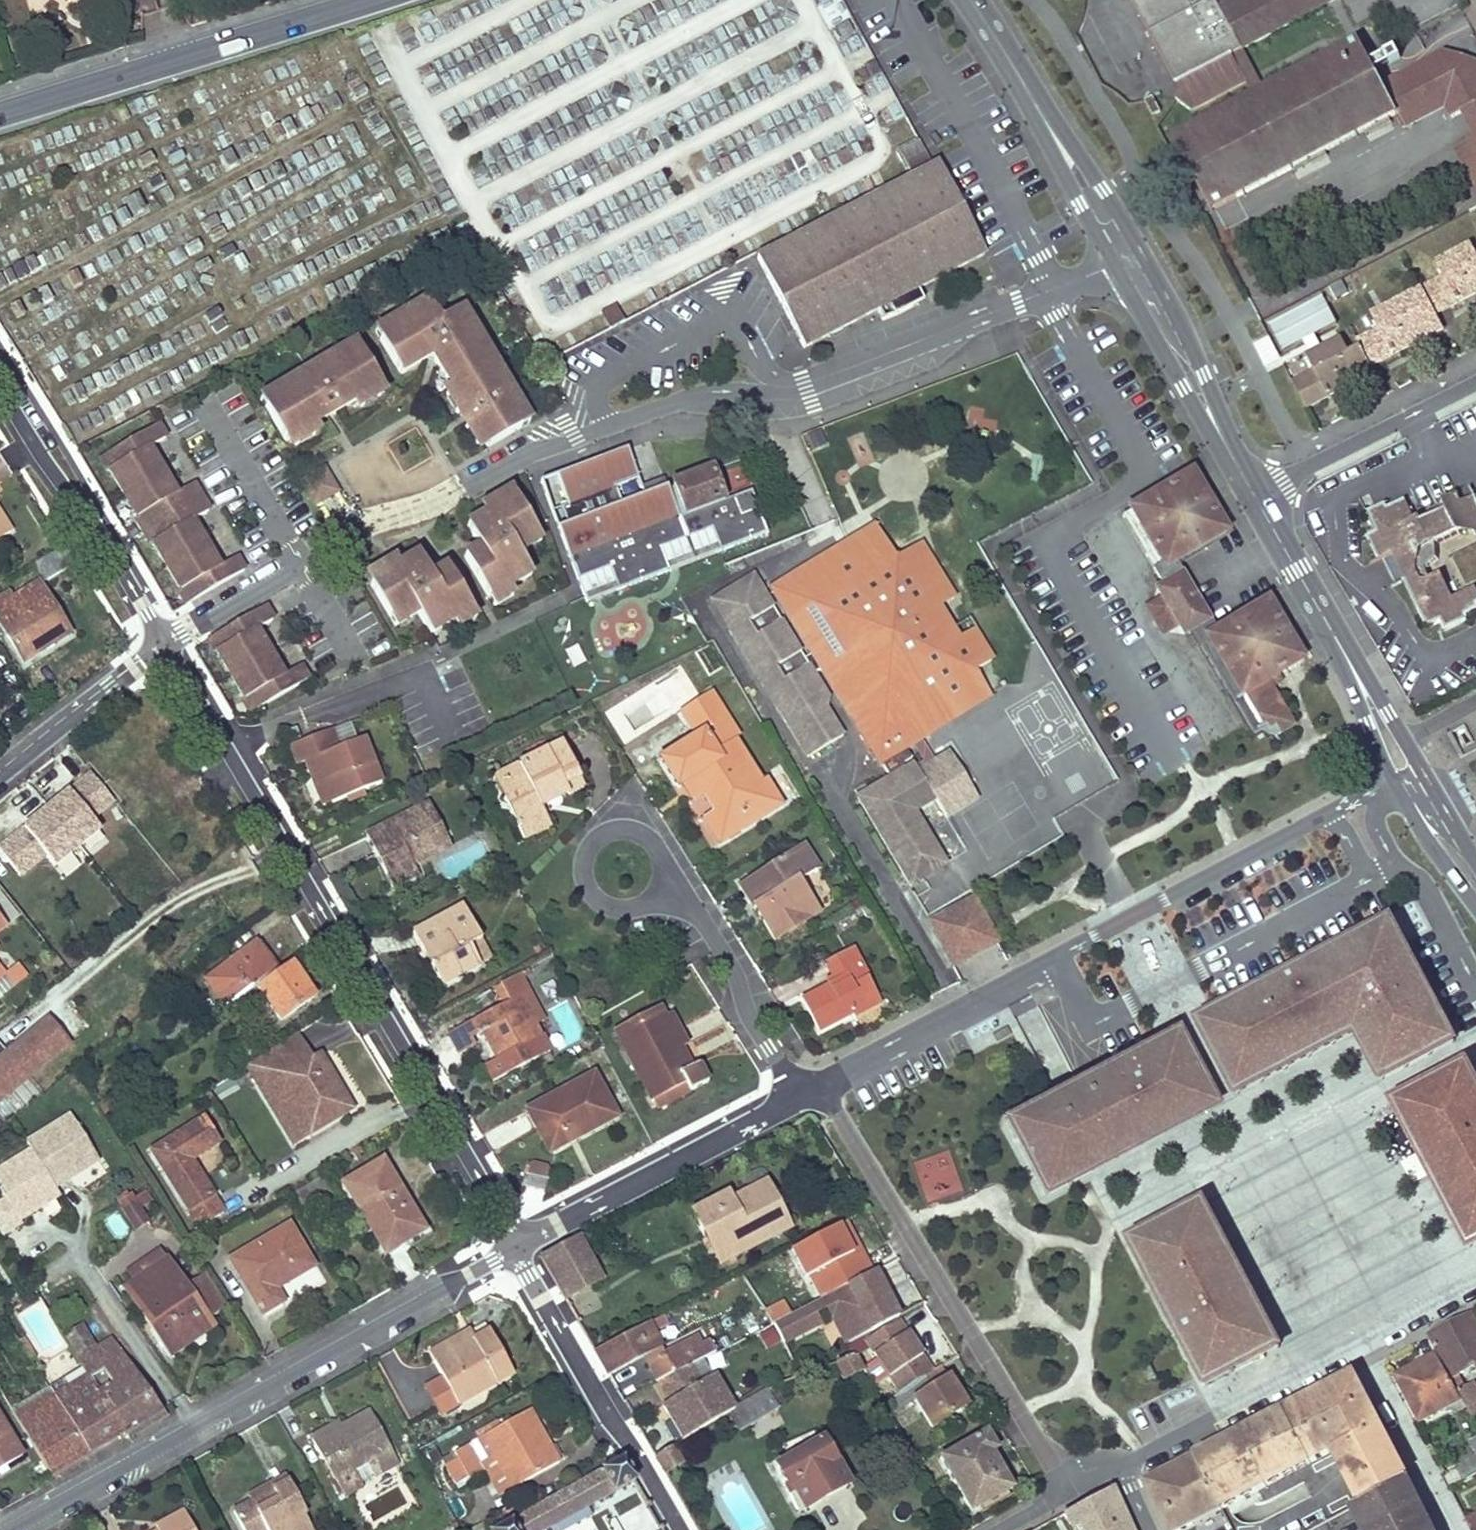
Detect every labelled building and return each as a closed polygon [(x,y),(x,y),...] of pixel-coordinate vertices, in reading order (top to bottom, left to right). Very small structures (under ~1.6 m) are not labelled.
[(1104,3),(1150,89),(1161,93),(1175,85),(1175,99),(1190,108),(1246,80),(1254,95),(1172,138),(1210,213),(1397,114),(1403,127),(1445,105),(1451,118),(1463,111),(1475,105),(1475,67),(1460,76),(1421,64),(1382,85),(1358,40),(1261,91),(1241,52),(1340,0),(1236,0),(1219,9),(1215,0),(1109,0),(1104,3)] [(1422,64),(1460,76),(1475,67),(1475,65),(1442,53),(1422,64)] [(1151,98),(1144,101),(1152,115),(1159,112),(1151,98)] [(1463,112),(1475,137),(1475,105),(1463,112)] [(893,140),(912,135),(908,120),(890,125),(893,140)] [(917,138),(898,149),(910,173),(931,162),(917,138)] [(1455,150),(1475,191),(1475,139),(1455,150)] [(935,166),(757,258),(774,292),(804,349),(982,257),(935,166)] [(1421,288),(1434,315),(1475,293),(1472,286),(1475,284),(1475,257),(1469,244),(1435,263),(1443,277),(1450,289),(1443,293),(1436,281),(1421,288)] [(1331,301),(1371,284),(1365,270),(1325,287),(1331,301)] [(1443,277),(1436,281),(1443,293),(1450,289),(1443,277)] [(1370,333),(1356,341),(1359,347),(1369,367),(1415,345),(1410,337),(1438,322),(1434,315),(1421,288),(1370,315),(1378,329),(1384,342),(1377,345),(1370,333)] [(1324,297),(1267,322),(1280,351),(1337,326),(1324,297)] [(395,330),(380,339),(401,374),(432,356),(486,449),(522,429),(514,414),(521,410),(501,376),(494,380),(486,366),(478,352),(485,348),(462,309),(442,321),(430,300),(390,323),(395,330)] [(602,313),(605,320),(617,314),(614,308),(602,313)] [(617,314),(605,320),(610,329),(622,323),(617,314)] [(1438,322),(1410,337),(1415,345),(1442,330),(1438,322)] [(390,323),(376,332),(380,339),(395,330),(390,323)] [(1378,329),(1370,333),(1377,345),(1384,342),(1378,329)] [(1305,376),(1292,383),(1305,409),(1345,389),(1341,381),(1369,367),(1359,347),(1347,353),(1340,338),(1306,357),(1313,372),(1319,383),(1311,388),(1305,376)] [(357,343),(342,351),(347,359),(361,350),(357,343)] [(485,348),(478,352),(486,366),(493,362),(485,348)] [(280,399),(265,407),(287,443),(292,439),(311,428),(357,400),(377,389),(382,386),(361,350),(347,359),(342,351),(276,391),(280,399)] [(493,362),(486,366),(494,380),(501,376),(493,362)] [(1369,367),(1341,381),(1345,389),(1374,374),(1369,367)] [(1313,372),(1305,376),(1311,388),(1319,383),(1313,372)] [(377,389),(357,400),(362,408),(381,396),(377,389)] [(276,391),(261,400),(265,407),(280,399),(276,391)] [(521,410),(514,414),(522,429),(529,424),(521,410)] [(116,466),(110,470),(139,518),(144,514),(152,527),(202,498),(194,484),(177,494),(150,448),(167,438),(159,424),(109,454),(116,466)] [(311,428),(292,439),(297,446),(316,435),(311,428)] [(863,464),(873,458),(860,435),(850,441),(863,464)] [(671,572),(696,562),(776,532),(760,491),(680,521),(665,481),(640,490),(626,453),(543,484),(588,603),(671,572)] [(109,454),(101,458),(108,471),(110,470),(116,466),(109,454)] [(343,492),(327,466),(303,481),(318,507),(343,492)] [(712,471),(673,485),(684,514),(722,500),(712,471)] [(1190,476),(1131,510),(1154,551),(1145,556),(1163,588),(1157,591),(1162,600),(1152,606),(1150,617),(1159,633),(1169,635),(1179,629),(1184,637),(1191,633),(1208,662),(1218,656),(1255,721),(1262,732),(1251,738),(1276,739),(1292,729),(1271,690),(1265,681),(1275,675),(1296,662),(1273,621),(1275,620),(1266,604),(1250,613),(1249,612),(1242,616),(1213,634),(1172,562),(1201,544),(1207,541),(1209,543),(1225,534),(1214,515),(1213,516),(1190,476)] [(508,495),(488,506),(493,514),(512,502),(508,495)] [(1391,556),(1404,584),(1425,630),(1440,624),(1443,632),(1467,621),(1465,617),(1475,612),(1475,593),(1474,587),(1451,598),(1440,574),(1432,578),(1426,567),(1435,561),(1434,546),(1471,529),(1473,535),(1475,533),(1475,499),(1474,496),(1460,503),(1456,495),(1441,501),(1445,510),(1421,521),(1419,518),(1413,521),(1404,500),(1386,508),(1384,505),(1364,514),(1374,533),(1365,537),(1377,562),(1391,556)] [(159,540),(153,543),(182,591),(187,588),(194,601),(245,571),(236,558),(219,568),(192,521),(209,512),(202,498),(152,527),(159,540)] [(493,514),(468,528),(481,550),(466,559),(491,601),(510,590),(533,576),(520,555),(528,550),(524,543),(538,534),(518,499),(512,502),(493,514)] [(1131,510),(1122,515),(1145,556),(1154,551),(1131,510)] [(139,518),(137,519),(144,531),(152,527),(144,514),(139,518)] [(9,535),(0,521),(0,540),(9,535)] [(152,527),(144,531),(151,544),(153,543),(159,540),(152,527)] [(875,528),(773,590),(875,766),(992,701),(974,673),(993,661),(976,633),(963,640),(943,611),(960,600),(922,545),(897,562),(875,528)] [(524,543),(528,550),(543,542),(538,534),(524,543)] [(63,548),(34,566),(44,583),(74,565),(63,548)] [(377,582),(371,585),(392,620),(406,612),(411,619),(419,615),(431,636),(454,623),(473,611),(449,569),(433,578),(420,556),(396,570),(377,582)] [(392,563),(373,574),(377,582),(396,570),(392,563)] [(753,577),(713,601),(809,759),(843,738),(825,708),(825,694),(753,577)] [(0,622),(0,625),(22,661),(62,637),(49,615),(56,611),(37,583),(9,600),(7,595),(0,599),(0,617),(2,621),(0,622)] [(182,591),(179,593),(187,605),(194,601),(187,588),(182,591)] [(510,590),(491,601),(495,608),(514,597),(510,590)] [(222,649),(216,652),(245,701),(250,697),(258,710),(308,681),(300,667),(283,677),(256,631),(273,621),(265,607),(215,636),(222,649)] [(56,611),(49,615),(62,637),(69,633),(56,611)] [(473,611),(454,623),(458,630),(478,618),(473,611)] [(406,612),(392,620),(396,628),(411,619),(406,612)] [(215,636),(207,641),(214,653),(216,652),(222,649),(215,636)] [(1218,656),(1208,662),(1245,727),(1251,738),(1262,732),(1255,721),(1218,656)] [(1275,675),(1265,681),(1271,690),(1280,684),(1278,680),(1275,675)] [(678,789),(683,786),(693,780),(704,798),(713,814),(704,820),(719,845),(778,808),(777,804),(765,786),(764,783),(760,785),(724,725),(727,723),(709,694),(681,712),(697,739),(661,762),(678,789)] [(245,701),(243,702),(250,715),(258,710),(250,697),(245,701)] [(348,723),(330,730),(337,750),(355,743),(348,723)] [(330,730),(289,746),(296,766),(303,763),(309,780),(319,776),(329,805),(379,785),(363,740),(355,743),(337,750),(330,730)] [(562,745),(499,776),(510,798),(504,801),(524,841),(549,828),(540,809),(536,800),(578,779),(562,745)] [(951,754),(919,773),(931,793),(947,820),(978,801),(951,754)] [(856,798),(902,873),(907,870),(915,883),(944,865),(915,811),(932,801),(929,795),(931,793),(919,773),(912,761),(904,767),(904,769),(856,798)] [(93,773),(49,808),(83,848),(104,831),(95,820),(117,802),(93,773)] [(319,776),(309,780),(320,808),(329,805),(319,776)] [(499,776),(493,780),(504,801),(510,798),(499,776)] [(578,779),(536,800),(540,809),(582,787),(578,779)] [(778,779),(765,786),(777,804),(789,797),(778,779)] [(693,780),(683,786),(694,804),(704,798),(693,780)] [(413,868),(409,859),(446,841),(429,806),(367,837),(392,889),(418,877),(413,868)] [(58,868),(83,848),(49,808),(1,846),(25,876),(49,857),(58,868)] [(446,841),(409,859),(413,868),(450,849),(446,841)] [(802,846),(739,886),(773,941),(816,914),(797,884),(818,871),(802,846)] [(907,870),(902,873),(910,886),(915,883),(907,870)] [(997,942),(973,897),(928,920),(951,965),(997,942)] [(478,967),(468,947),(480,941),(463,908),(412,934),(422,953),(430,968),(440,987),(478,967)] [(1390,922),(1197,1022),(1227,1080),(1363,1009),(1387,1057),(1445,1027),(1390,922)] [(480,941),(468,947),(478,967),(490,961),(480,941)] [(257,943),(253,946),(274,976),(278,973),(257,943)] [(274,976),(253,946),(205,982),(224,1009),(256,987),(257,988),(274,976)] [(834,984),(803,1000),(819,1033),(852,1016),(853,1018),(879,1005),(852,952),(825,966),(834,984)] [(274,976),(257,988),(279,1020),(311,997),(289,965),(278,973),(274,976)] [(533,1025),(520,999),(528,995),(518,976),(505,983),(514,1001),(507,1004),(474,1021),(481,1034),(496,1060),(483,1067),(492,1083),(550,1052),(542,1037),(540,1039),(533,1025)] [(498,986),(507,1004),(514,1001),(505,983),(498,986)] [(520,999),(533,1025),(541,1021),(528,995),(520,999)] [(1363,1009),(1227,1080),(1236,1094),(1355,1032),(1380,1080),(1453,1042),(1445,1027),(1387,1057),(1363,1009)] [(615,1032),(651,1102),(683,1085),(689,1096),(707,1087),(698,1068),(690,1072),(680,1052),(663,1020),(658,1010),(615,1032)] [(0,1056),(0,1109),(74,1043),(48,1013),(0,1056)] [(672,1016),(663,1020),(680,1052),(687,1048),(672,1016)] [(187,1018),(162,1036),(171,1048),(195,1030),(187,1018)] [(474,1021),(448,1035),(455,1048),(470,1040),(481,1034),(474,1021)] [(995,1042),(1010,1035),(1005,1026),(991,1034),(995,1042)] [(350,1110),(318,1056),(311,1060),(295,1033),(275,1046),(244,1065),(291,1145),(350,1110)] [(236,1053),(244,1065),(275,1046),(267,1034),(236,1053)] [(1045,1102),(1006,1122),(1045,1195),(1086,1173),(1093,1169),(1085,1154),(1204,1092),(1174,1034),(1045,1102)] [(470,1040),(455,1048),(459,1056),(474,1048),(470,1040)] [(1465,1065),(1393,1103),(1468,1247),(1475,1243),(1475,1227),(1415,1110),(1473,1080),(1465,1065)] [(527,1112),(545,1145),(570,1131),(575,1141),(615,1120),(593,1077),(527,1112)] [(1473,1080),(1415,1110),(1475,1227),(1475,1086),(1473,1080)] [(683,1085),(651,1102),(656,1113),(689,1096),(683,1085)] [(1085,1154),(1093,1169),(1213,1107),(1204,1092),(1085,1154)] [(98,1165),(70,1117),(25,1143),(30,1151),(54,1192),(68,1183),(63,1174),(73,1168),(79,1177),(98,1165)] [(202,1121),(150,1153),(197,1228),(220,1213),(189,1161),(216,1145),(202,1121)] [(570,1131),(545,1145),(550,1155),(575,1141),(570,1131)] [(30,1151),(0,1169),(0,1196),(3,1201),(0,1203),(0,1236),(1,1238),(20,1227),(18,1224),(59,1199),(54,1192),(30,1151)] [(924,1202),(962,1195),(953,1152),(916,1159),(924,1202)] [(382,1161),(341,1184),(384,1254),(422,1231),(382,1161)] [(531,1162),(528,1174),(550,1180),(553,1167),(531,1162)] [(68,1183),(79,1177),(73,1168),(63,1174),(68,1183)] [(320,1178),(291,1196),(299,1208),(327,1191),(320,1178)] [(691,1215),(703,1240),(720,1232),(733,1257),(772,1238),(767,1229),(786,1220),(769,1184),(732,1202),(729,1197),(691,1215)] [(135,1230),(148,1222),(131,1197),(119,1205),(135,1230)] [(1203,1204),(1130,1241),(1138,1256),(1195,1226),(1263,1355),(1278,1348),(1203,1204)] [(786,1220),(767,1229),(772,1238),(791,1228),(786,1220)] [(825,1299),(876,1274),(850,1222),(795,1249),(809,1277),(814,1275),(825,1299)] [(1195,1226),(1138,1256),(1201,1376),(1205,1385),(1263,1355),(1195,1226)] [(288,1227),(229,1260),(260,1315),(280,1303),(273,1289),(312,1267),(288,1227)] [(720,1232),(703,1240),(717,1265),(733,1257),(720,1232)] [(577,1238),(540,1257),(564,1300),(601,1280),(577,1238)] [(133,1284),(164,1262),(158,1253),(127,1275),(133,1284)] [(203,1274),(186,1286),(168,1260),(164,1262),(133,1284),(128,1288),(155,1327),(149,1332),(168,1359),(190,1343),(186,1338),(210,1321),(209,1318),(225,1307),(203,1274)] [(792,1315),(775,1324),(785,1344),(822,1326),(815,1313),(828,1307),(847,1346),(863,1338),(898,1320),(905,1317),(882,1271),(876,1274),(825,1299),(792,1315)] [(128,1288),(121,1292),(149,1332),(155,1327),(128,1288)] [(792,1315),(786,1302),(765,1312),(772,1325),(775,1324),(792,1315)] [(1426,1337),(1435,1355),(1465,1410),(1471,1420),(1475,1418),(1475,1387),(1473,1382),(1464,1386),(1459,1374),(1475,1366),(1475,1368),(1475,1321),(1472,1314),(1426,1337)] [(663,1317),(594,1353),(607,1376),(644,1357),(659,1349),(652,1334),(668,1325),(663,1317)] [(898,1320),(863,1338),(898,1395),(924,1378),(932,1373),(898,1320)] [(210,1321),(186,1338),(190,1343),(214,1327),(210,1321)] [(432,1354),(437,1362),(489,1333),(484,1325),(432,1354)] [(81,1326),(65,1336),(77,1357),(93,1347),(81,1326)] [(489,1333),(437,1362),(433,1364),(456,1406),(512,1375),(489,1333)] [(663,1356),(647,1365),(656,1384),(657,1383),(689,1366),(704,1359),(713,1354),(708,1344),(700,1348),(696,1339),(663,1356)] [(23,1340),(19,1342),(30,1360),(34,1357),(23,1340)] [(105,1370),(121,1360),(109,1342),(94,1351),(105,1370)] [(659,1349),(644,1357),(647,1365),(663,1356),(659,1349)] [(105,1370),(94,1351),(78,1361),(82,1368),(88,1378),(124,1436),(127,1440),(162,1419),(129,1371),(121,1360),(105,1370)] [(1465,1410),(1435,1355),(1395,1376),(1419,1421),(1445,1408),(1447,1412),(1458,1413),(1465,1410)] [(854,1358),(835,1364),(844,1380),(862,1372),(854,1358)] [(704,1359),(689,1366),(700,1384),(715,1376),(704,1359)] [(689,1366),(657,1383),(669,1403),(660,1408),(680,1442),(730,1413),(735,1410),(715,1376),(700,1384),(689,1366)] [(82,1368),(48,1388),(48,1389),(54,1399),(88,1378),(82,1368)] [(932,1373),(924,1378),(931,1390),(944,1383),(952,1397),(957,1394),(940,1368),(932,1373)] [(1353,1374),(1272,1416),(1302,1467),(1331,1452),(1358,1504),(1406,1478),(1353,1374)] [(88,1378),(54,1399),(89,1457),(124,1436),(88,1378)] [(898,1395),(885,1403),(892,1415),(915,1401),(932,1428),(965,1406),(957,1394),(952,1397),(944,1383),(931,1390),(924,1378),(898,1395)] [(775,1386),(740,1407),(752,1425),(778,1409),(775,1406),(784,1401),(775,1386)] [(48,1388),(10,1409),(16,1421),(54,1399),(48,1389),(48,1388)] [(54,1399),(16,1421),(51,1480),(89,1457),(54,1399)] [(735,1410),(730,1413),(741,1431),(752,1425),(740,1407),(735,1410)] [(660,1408),(653,1411),(674,1446),(680,1442),(660,1408)] [(467,1483),(483,1474),(478,1464),(492,1457),(510,1491),(557,1465),(528,1413),(452,1455),(467,1483)] [(342,1430),(314,1446),(343,1499),(362,1488),(359,1483),(351,1469),(366,1462),(374,1476),(375,1478),(373,1479),(381,1493),(405,1481),(369,1415),(342,1430)] [(1232,1437),(1214,1447),(1233,1479),(1275,1457),(1285,1475),(1302,1467),(1272,1416),(1232,1437)] [(20,1455),(0,1420),(0,1467),(20,1455)] [(310,1439),(314,1446),(342,1430),(339,1424),(310,1439)] [(986,1433),(940,1458),(970,1513),(1012,1489),(992,1452),(996,1450),(986,1433)] [(828,1437),(822,1440),(836,1464),(842,1460),(828,1437)] [(836,1464),(822,1440),(775,1468),(788,1490),(792,1487),(805,1510),(849,1485),(836,1464)] [(1214,1447),(1193,1458),(1221,1510),(1285,1475),(1275,1457),(1233,1479),(1214,1447)] [(670,1448),(655,1457),(664,1474),(680,1465),(670,1448)] [(478,1464),(483,1474),(497,1498),(510,1491),(492,1457),(478,1464)] [(1464,1483),(1475,1476),(1475,1457),(1456,1468),(1464,1483)] [(1221,1510),(1193,1458),(1146,1484),(1171,1529),(1182,1529),(1221,1510)] [(622,1461),(602,1471),(614,1494),(635,1482),(622,1461)] [(351,1469),(359,1483),(374,1476),(366,1462),(351,1469)] [(508,1523),(512,1529),(548,1529),(614,1494),(602,1471),(508,1523)] [(244,1496),(247,1500),(285,1479),(283,1474),(244,1496)] [(1406,1478),(1358,1504),(1350,1507),(1362,1529),(1433,1529),(1406,1478)] [(247,1500),(230,1510),(241,1529),(310,1529),(302,1517),(306,1515),(285,1479),(247,1500)] [(1063,1514),(1071,1528),(1078,1524),(1081,1529),(1130,1529),(1126,1523),(1112,1489),(1063,1514)] [(660,1527),(644,1497),(613,1515),(621,1529),(655,1529),(660,1527)] [(184,1513),(156,1528),(157,1529),(193,1529),(184,1513)] [(1466,1522),(1468,1527),(1470,1529),(1475,1529),(1475,1516),(1466,1522)]
